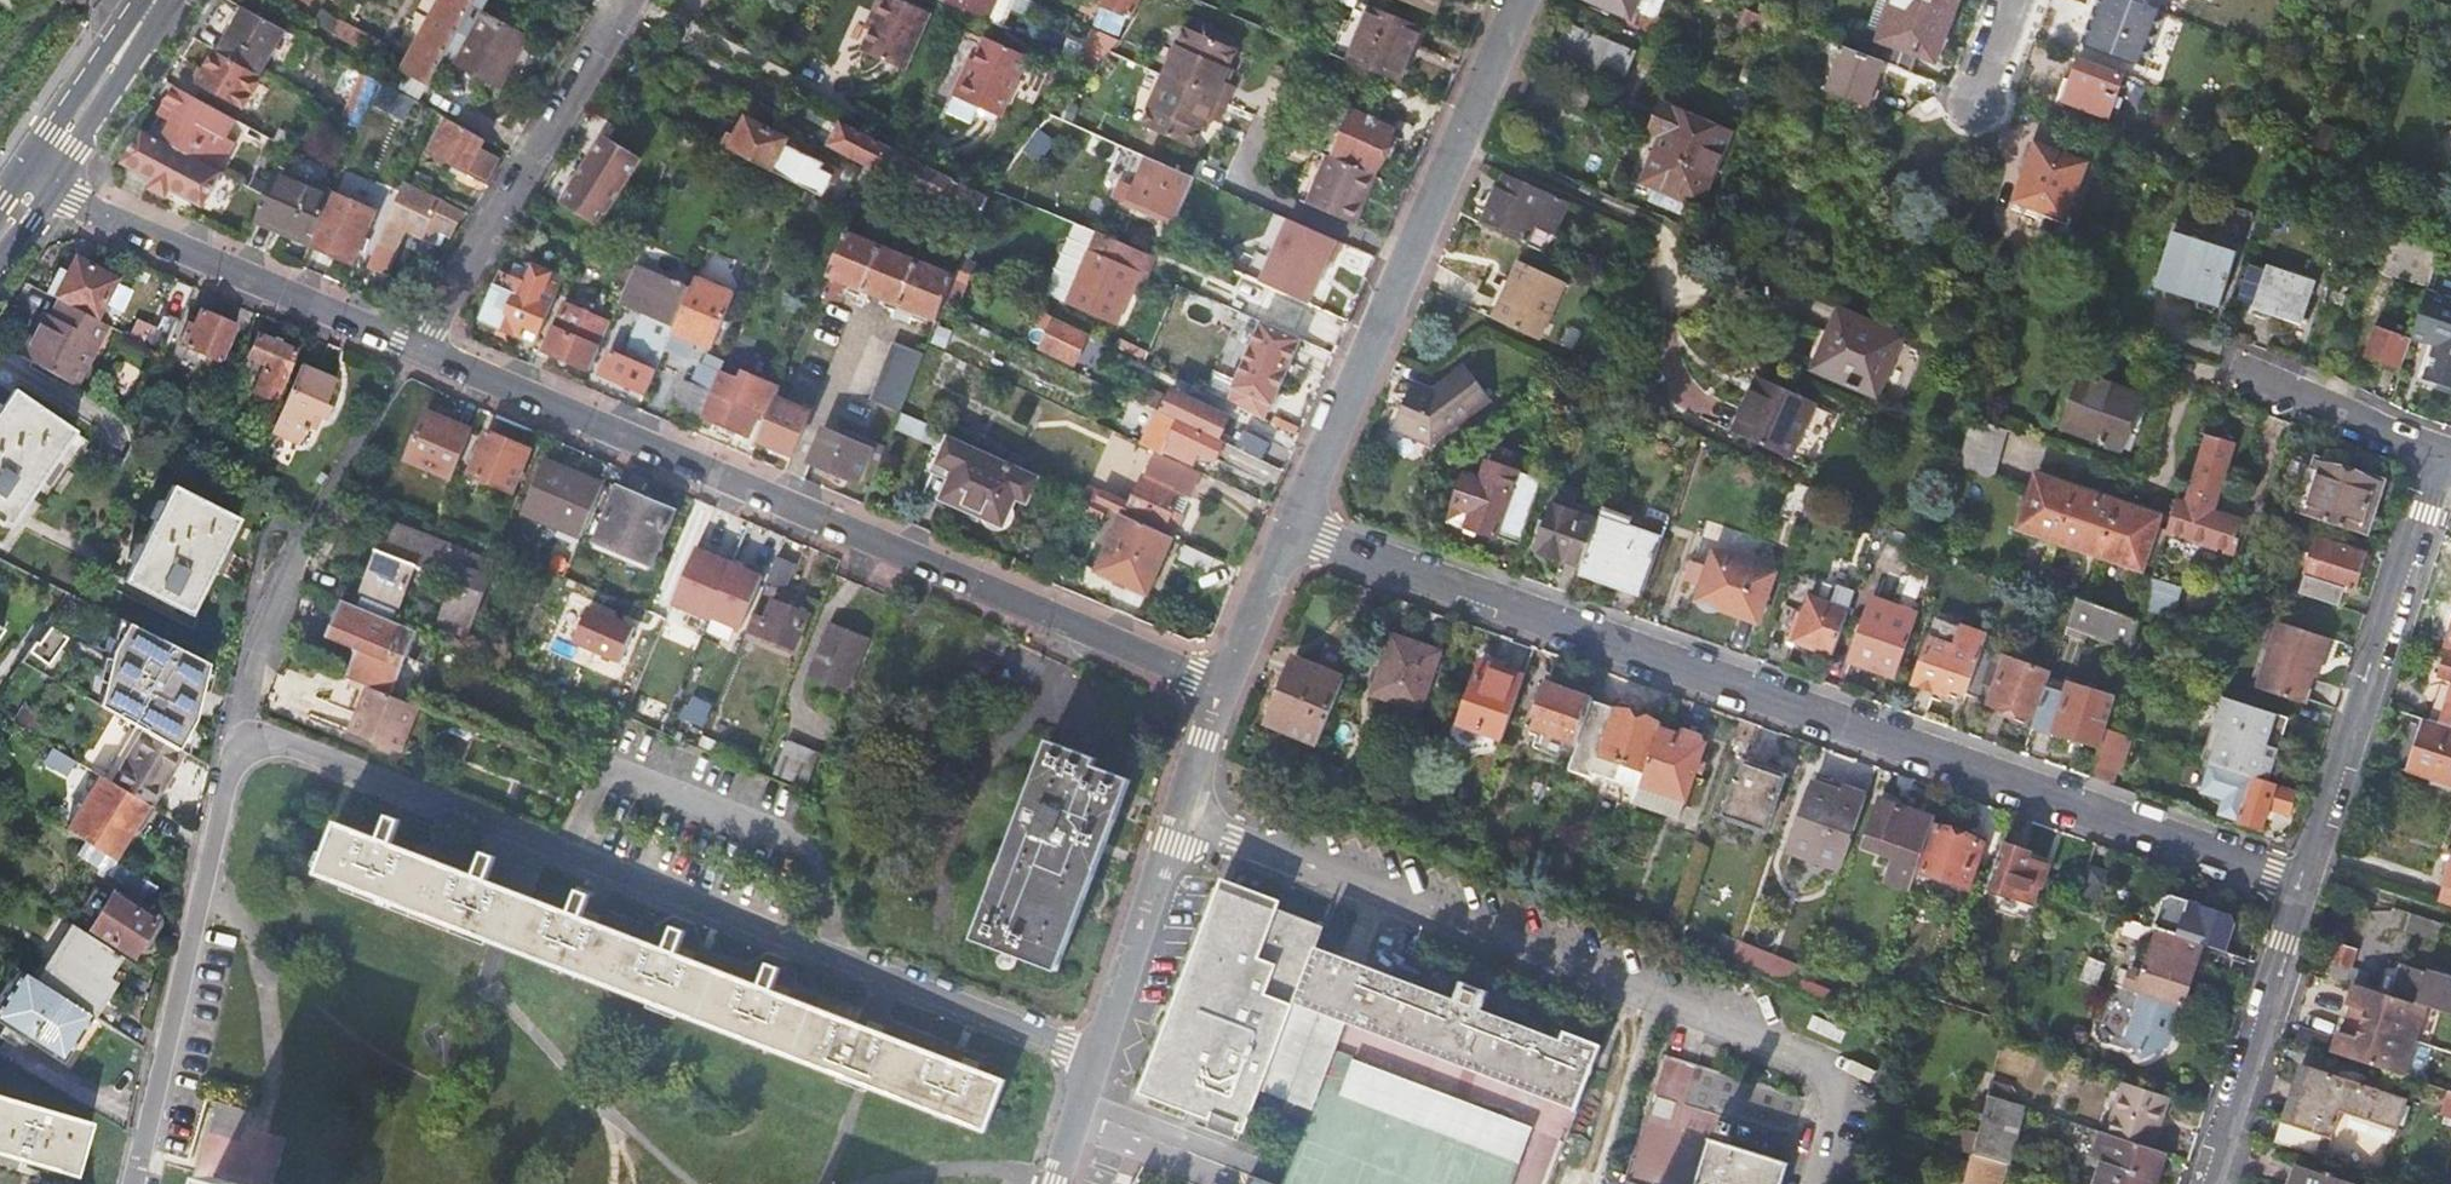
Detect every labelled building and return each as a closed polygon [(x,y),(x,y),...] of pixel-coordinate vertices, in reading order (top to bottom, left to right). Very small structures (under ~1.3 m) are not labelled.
[(315,22),(329,31),(346,5),(339,0),(329,0),(315,22)] [(408,76),(430,88),(478,0),(449,0),(408,76)] [(880,15),(863,49),(904,69),(932,14),(904,0),(882,0),(876,11),(880,15)] [(946,2),(974,15),(987,21),(996,0),(947,0),(946,2)] [(987,21),(1003,28),(1017,0),(996,0),(987,21)] [(1132,18),(1140,0),(1104,0),(1102,4),(1132,18)] [(1432,12),(1437,0),(1403,0),(1432,12)] [(1635,10),(1639,0),(1588,0),(1631,19),(1635,10)] [(1880,40),(1873,58),(1885,63),(1910,72),(1916,54),(1935,60),(1954,10),(1927,0),(1894,0),(1880,40)] [(1954,10),(1957,0),(1927,0),(1954,10)] [(2094,7),(2084,35),(2081,43),(2143,66),(2163,13),(2128,0),(2097,0),(2094,7)] [(2282,0),(2270,0),(2267,7),(2278,11),(2282,0)] [(1359,67),(1382,11),(1368,5),(1359,27),(1355,25),(1340,59),(1359,67)] [(285,29),(246,8),(220,55),(259,75),(285,29)] [(1382,11),(1359,67),(1415,90),(1437,34),(1382,11)] [(528,40),(486,19),(460,67),(502,88),(528,40)] [(394,53),(341,24),(334,36),(388,65),(394,53)] [(1160,76),(1138,124),(1188,147),(1203,116),(1215,122),(1223,104),(1231,86),(1219,82),(1234,51),(1184,27),(1160,76)] [(1633,54),(1569,28),(1559,51),(1624,78),(1633,54)] [(1071,42),(1066,56),(1095,69),(1102,60),(1108,53),(1118,40),(1094,30),(1086,49),(1071,42)] [(973,69),(968,67),(954,95),(1000,117),(1027,58),(989,37),(973,69)] [(1873,58),(1844,47),(1828,90),(1873,108),(1887,76),(1881,74),(1885,63),(1873,58)] [(259,75),(220,55),(216,53),(206,73),(211,76),(205,88),(246,110),(262,77),(259,75)] [(2122,74),(2079,58),(2064,101),(2106,116),(2122,74)] [(150,136),(163,143),(179,112),(185,114),(193,98),(177,89),(150,136)] [(396,116),(405,100),(388,91),(380,107),(396,116)] [(226,140),(237,121),(204,103),(193,98),(185,114),(179,112),(163,143),(220,173),(235,145),(226,140)] [(1662,104),(1652,130),(1662,134),(1642,181),(1653,186),(1698,205),(1729,133),(1662,104)] [(1318,144),(1333,151),(1349,112),(1334,107),(1318,144)] [(1392,131),(1349,112),(1333,151),(1332,154),(1374,172),(1392,131)] [(1049,138),(1053,140),(1062,121),(1052,116),(1038,132),(1049,138)] [(731,135),(725,147),(747,159),(772,172),(786,146),(788,141),(786,139),(750,121),(741,139),(731,135)] [(989,198),(837,121),(825,144),(978,223),(989,198)] [(1121,147),(1062,121),(1053,140),(1113,166),(1121,147)] [(485,142),(448,122),(430,153),(485,182),(497,161),(480,151),(485,142)] [(2319,130),(2313,147),(2337,156),(2343,139),(2319,130)] [(1049,138),(1038,132),(1006,174),(1019,181),(1049,138)] [(150,136),(146,133),(123,167),(158,185),(174,193),(206,210),(227,177),(220,173),(163,143),(150,136)] [(606,138),(565,204),(600,226),(641,161),(606,138)] [(786,146),(772,172),(801,187),(822,197),(828,183),(837,187),(842,175),(786,146)] [(2064,236),(2070,220),(2065,218),(2084,164),(2035,146),(2016,200),(2047,211),(2040,231),(2059,238),(2064,236)] [(1298,200),(1307,204),(1328,156),(1313,149),(1299,179),(1306,183),(1298,200)] [(1142,156),(1129,187),(1135,189),(1148,158),(1142,156)] [(1353,224),(1375,175),(1328,156),(1307,204),(1353,224)] [(1135,189),(1129,187),(1122,200),(1121,203),(1156,218),(1158,211),(1170,217),(1171,215),(1176,218),(1194,179),(1148,158),(1135,189)] [(772,172),(747,159),(740,175),(765,187),(772,172)] [(266,199),(256,223),(276,232),(278,226),(314,242),(334,194),(335,193),(279,170),(271,188),(266,199)] [(1568,202),(1504,174),(1481,224),(1544,253),(1568,202)] [(256,179),(251,190),(266,199),(271,188),(256,179)] [(1698,205),(1653,186),(1647,200),(1693,219),(1698,205)] [(380,244),(369,271),(386,278),(398,251),(399,252),(407,231),(435,244),(442,229),(453,233),(464,214),(442,203),(443,202),(424,193),(423,196),(407,188),(389,223),(388,222),(384,233),(379,243),(380,244)] [(334,194),(314,242),(313,247),(352,264),(375,211),(334,194)] [(442,229),(435,244),(446,248),(453,233),(442,229)] [(1133,270),(1140,253),(1097,231),(1093,242),(1069,298),(1067,303),(1116,324),(1138,271),(1133,270)] [(2155,287),(2219,306),(2236,252),(2173,233),(2155,287)] [(953,278),(846,234),(828,275),(937,321),(939,315),(942,308),(944,303),(953,278)] [(1274,245),(1293,253),(1296,246),(1277,237),(1274,245)] [(2422,267),(2425,255),(2406,249),(2403,261),(2422,267)] [(1301,250),(1298,256),(1293,267),(1321,279),(1313,297),(1338,307),(1353,271),(1330,261),(1328,262),(1301,250)] [(62,302),(97,319),(118,280),(77,258),(70,273),(56,298),(62,302)] [(1563,280),(1518,259),(1491,317),(1537,338),(1563,280)] [(603,375),(648,394),(666,351),(674,333),(692,288),(635,265),(635,268),(620,303),(645,313),(650,315),(644,333),(638,331),(629,352),(635,355),(632,361),(627,358),(613,353),(603,375)] [(531,328),(542,334),(565,280),(534,267),(526,286),(504,277),(501,287),(498,287),(483,323),(526,340),(531,328)] [(2252,313),(2277,322),(2280,314),(2300,320),(2313,283),(2268,267),(2252,313)] [(696,343),(713,350),(734,296),(696,279),(692,288),(674,333),(666,351),(688,361),(696,343)] [(1268,287),(1263,297),(1293,311),(1298,300),(1268,287)] [(2444,297),(2427,292),(2414,329),(2432,335),(2430,344),(2435,345),(2425,379),(2450,387),(2450,299),(2444,297)] [(80,382),(109,326),(97,319),(62,302),(53,318),(46,316),(24,356),(80,382)] [(591,371),(611,324),(568,305),(548,352),(591,371)] [(1821,329),(1814,345),(1821,348),(1812,366),(1873,395),(1900,335),(1839,308),(1827,332),(1821,329)] [(237,327),(202,312),(187,348),(223,363),(237,327)] [(145,343),(167,354),(182,321),(166,313),(155,333),(150,331),(145,343)] [(1081,331),(1056,319),(1041,348),(1075,364),(1083,347),(1076,343),(1081,331)] [(1233,387),(1227,402),(1266,421),(1299,339),(1261,323),(1248,353),(1238,348),(1224,383),(1233,387)] [(2402,368),(2411,339),(2375,328),(2366,356),(2402,368)] [(298,351),(258,334),(249,357),(266,365),(254,391),(276,400),(298,351)] [(916,374),(924,354),(892,342),(872,400),(883,405),(891,409),(888,418),(897,422),(901,413),(916,374)] [(676,407),(704,418),(722,374),(703,365),(695,385),(685,382),(676,407)] [(301,367),(273,433),(302,445),(315,415),(328,421),(334,407),(327,404),(337,382),(301,367)] [(1433,392),(1413,384),(1392,428),(1430,445),(1489,401),(1465,368),(1433,392)] [(1760,369),(1732,427),(1797,458),(1825,400),(1760,369)] [(722,374),(704,418),(750,437),(761,413),(769,417),(777,398),(780,389),(743,374),(740,381),(722,374)] [(2083,375),(2078,387),(2065,422),(2064,427),(2122,449),(2141,396),(2083,375)] [(2055,418),(2065,422),(2078,387),(2068,384),(2055,418)] [(1173,391),(1163,414),(1219,441),(1228,418),(1173,391)] [(0,414),(0,520),(9,527),(74,433),(14,393),(0,414)] [(1134,403),(1120,396),(1116,406),(1130,413),(1134,403)] [(769,417),(760,441),(793,456),(811,413),(777,398),(769,417)] [(1219,441),(1163,414),(1158,411),(1141,446),(1162,455),(1164,450),(1192,464),(1197,454),(1215,461),(1223,443),(1219,441)] [(2299,422),(2317,429),(2320,421),(2303,413),(2299,422)] [(453,480),(473,432),(427,414),(408,461),(453,480)] [(1678,425),(1661,417),(1656,430),(1673,437),(1678,425)] [(2002,428),(1974,420),(1960,465),(1989,474),(2002,428)] [(1044,429),(1067,439),(1070,434),(1047,423),(1044,429)] [(824,431),(812,463),(860,483),(873,452),(824,431)] [(529,451),(488,433),(471,475),(513,493),(529,451)] [(2170,521),(2167,531),(2236,552),(2245,521),(2212,511),(2233,444),(2210,436),(2187,503),(2176,500),(2170,521)] [(1038,477),(951,437),(934,474),(949,481),(942,499),(1003,526),(1016,498),(1028,503),(1038,477)] [(583,536),(604,486),(547,463),(527,514),(583,536)] [(2315,464),(2298,514),(2365,536),(2381,486),(2315,464)] [(2160,516),(2035,473),(2017,526),(2143,568),(2160,516)] [(1470,514),(1465,527),(1518,546),(1529,513),(1507,505),(1511,492),(1464,476),(1453,508),(1470,514)] [(1144,477),(1125,517),(1172,539),(1181,518),(1172,515),(1181,493),(1144,477)] [(675,509),(620,487),(596,542),(652,565),(675,509)] [(238,522),(174,489),(126,582),(190,614),(238,522)] [(1581,567),(1597,520),(1552,503),(1536,551),(1581,567)] [(1172,539),(1125,517),(1123,516),(1098,571),(1147,594),(1172,539)] [(1645,589),(1662,540),(1599,517),(1597,520),(1581,567),(1645,589)] [(398,607),(414,566),(455,582),(439,623),(467,635),(494,564),(398,526),(391,543),(397,546),(394,556),(380,552),(363,593),(398,607)] [(2299,594),(2340,607),(2345,590),(2353,591),(2364,555),(2316,540),(2299,594)] [(698,542),(674,601),(744,629),(768,569),(698,542)] [(1756,622),(1773,573),(1712,551),(1706,568),(1691,564),(1686,579),(1701,585),(1695,600),(1756,622)] [(777,560),(768,582),(785,589),(794,566),(777,560)] [(2152,578),(2144,607),(2172,617),(2182,588),(2152,578)] [(1833,655),(1854,594),(1826,583),(1819,601),(1810,598),(1803,614),(1797,612),(1788,640),(1794,642),(1796,636),(1808,640),(1806,647),(1833,655)] [(778,594),(775,601),(790,608),(794,600),(778,594)] [(2076,598),(2065,627),(2130,650),(2139,620),(2076,598)] [(624,660),(641,621),(594,599),(576,638),(624,660)] [(1896,678),(1917,616),(1872,600),(1850,662),(1896,678)] [(418,632),(344,601),(334,625),(364,636),(347,678),(368,687),(392,697),(408,656),(418,632)] [(809,616),(790,608),(775,601),(767,621),(762,635),(796,649),(809,616)] [(762,635),(767,621),(756,617),(750,630),(762,635)] [(1913,684),(1939,694),(1940,686),(1949,689),(1966,694),(1981,651),(1986,637),(1935,620),(1913,684)] [(135,727),(177,751),(194,719),(206,664),(125,623),(111,651),(98,706),(135,727)] [(2279,624),(2275,637),(2257,689),(2302,704),(2310,680),(2317,660),(2322,661),(2329,639),(2279,624)] [(42,675),(66,635),(49,625),(38,643),(34,641),(21,663),(42,675)] [(869,639),(834,625),(813,675),(848,689),(869,639)] [(2257,689),(2275,637),(2265,634),(2249,686),(2257,689)] [(1392,636),(1373,694),(1419,709),(1439,652),(1392,636)] [(615,671),(620,658),(576,643),(571,655),(615,671)] [(1990,703),(2033,719),(2044,687),(2049,677),(2054,661),(2045,658),(2040,670),(1981,651),(1966,694),(1988,701),(1990,703)] [(426,663),(408,656),(392,697),(409,704),(426,663)] [(2440,680),(2450,683),(2450,659),(2445,657),(2438,679),(2440,680)] [(1317,744),(1343,680),(1293,659),(1267,723),(1317,744)] [(1459,724),(1501,739),(1523,675),(1480,660),(1459,724)] [(2049,677),(2044,687),(2066,694),(2069,684),(2049,677)] [(1592,700),(1592,699),(1545,682),(1529,727),(1543,732),(1538,748),(1559,756),(1564,739),(1577,744),(1592,700)] [(2032,725),(2101,746),(2106,730),(2115,698),(2069,684),(2066,694),(2044,687),(2033,719),(2032,725)] [(419,708),(409,704),(392,697),(368,687),(349,734),(400,754),(419,708)] [(2445,708),(2432,705),(2427,720),(2450,728),(2450,688),(2445,708)] [(2257,778),(2263,758),(2267,747),(2277,750),(2288,718),(2224,697),(2213,730),(2221,733),(2218,743),(2217,744),(2211,763),(2257,778)] [(1659,728),(1660,724),(1592,700),(1577,744),(1567,771),(1588,777),(1591,773),(1614,781),(1617,774),(1641,782),(1659,728)] [(42,721),(28,713),(21,726),(34,734),(42,721)] [(2427,720),(2423,719),(2421,727),(2408,723),(2395,766),(2429,778),(2428,785),(2450,792),(2450,728),(2427,720)] [(177,751),(135,727),(105,780),(148,806),(152,808),(182,754),(177,751)] [(1641,782),(1640,785),(1684,800),(1704,743),(1659,728),(1641,782)] [(2118,772),(2129,737),(2106,730),(2101,746),(2091,778),(2112,786),(2117,773),(2118,772)] [(778,771),(806,781),(817,746),(790,736),(778,771)] [(1051,740),(975,939),(1061,971),(1134,781),(1098,767),(1101,759),(1051,740)] [(1739,780),(1734,779),(1721,816),(1765,830),(1783,777),(1767,771),(1770,764),(1748,756),(1739,780)] [(2263,758),(2257,778),(2268,781),(2274,761),(2263,758)] [(2257,778),(2211,763),(2201,791),(2224,799),(2220,814),(2239,820),(2239,823),(2260,829),(2267,808),(2288,814),(2295,790),(2268,781),(2257,778)] [(105,780),(102,778),(68,832),(85,843),(114,861),(148,806),(105,780)] [(1866,796),(1844,789),(1842,794),(1834,791),(1814,784),(1798,826),(1849,844),(1866,796)] [(1842,794),(1844,789),(1836,785),(1834,791),(1842,794)] [(1412,808),(1431,815),(1435,805),(1416,797),(1412,808)] [(1932,826),(1934,820),(1881,802),(1865,847),(1899,859),(1891,884),(1909,891),(1916,872),(1932,826)] [(1932,826),(1916,872),(1967,890),(1983,844),(1932,826)] [(983,1133),(1002,1083),(959,1066),(865,1030),(768,993),(677,957),(580,920),(484,883),(386,845),(340,827),(320,876),(983,1133)] [(151,903),(158,889),(114,861),(85,843),(77,854),(151,903)] [(2029,854),(2002,844),(1987,887),(2035,905),(2038,897),(2040,890),(2047,867),(2027,860),(2029,854)] [(2443,883),(2450,886),(2450,857),(2443,883)] [(2087,867),(2074,902),(2094,908),(2107,873),(2087,867)] [(2443,883),(2437,901),(2450,905),(2450,886),(2443,883)] [(1259,1091),(1293,1003),(1344,1023),(1310,1111),(1282,1183),(1547,1183),(1600,1047),(1563,1033),(1560,1042),(1314,948),(1322,928),(1226,892),(1188,990),(1193,992),(1189,1001),(1184,999),(1146,1097),(1243,1134),(1259,1091)] [(2200,944),(2228,953),(2236,923),(2232,915),(2166,893),(2155,929),(2158,930),(2200,944)] [(113,897),(89,930),(132,958),(154,924),(113,897)] [(2438,940),(2444,924),(2412,914),(2407,930),(2438,940)] [(76,929),(40,985),(92,1019),(116,984),(108,978),(121,958),(76,929)] [(2158,930),(2144,973),(2138,992),(2181,1006),(2200,944),(2158,930)] [(1737,948),(1737,946),(1720,941),(1714,958),(1731,964),(1737,948)] [(2326,976),(2345,982),(2347,980),(2365,986),(2369,973),(2351,966),(2356,947),(2337,941),(2326,976)] [(1762,958),(1737,948),(1731,964),(1746,971),(1756,975),(1762,958)] [(1762,958),(1756,975),(1762,977),(1798,992),(1803,975),(1762,958)] [(2392,997),(2425,1008),(2450,1016),(2450,980),(2402,965),(2392,997)] [(2126,988),(2138,992),(2144,973),(2132,969),(2126,988)] [(92,1019),(40,985),(19,973),(0,1003),(0,1024),(64,1064),(92,1019)] [(2378,992),(2354,985),(2346,1006),(2365,1013),(2360,1026),(2356,1039),(2337,1033),(2331,1053),(2404,1077),(2415,1043),(2425,1008),(2392,997),(2378,992)] [(1304,1109),(1310,1111),(1344,1023),(1293,1003),(1259,1091),(1282,1100),(1298,1056),(1321,1065),(1304,1109)] [(2060,1088),(2068,1065),(2029,1052),(2017,1086),(2040,1097),(2038,1104),(2054,1110),(2062,1089),(2060,1088)] [(1785,1162),(1781,1161),(1801,1098),(1663,1054),(1632,1156),(1630,1157),(1623,1181),(1633,1183),(1778,1183),(1785,1162)] [(1321,1065),(1298,1056),(1282,1100),(1304,1109),(1321,1065)] [(2280,1123),(2274,1144),(2381,1178),(2397,1130),(2398,1130),(2408,1100),(2306,1066),(2287,1124),(2280,1123)] [(1988,1096),(2006,1102),(2010,1088),(1998,1084),(1998,1080),(1992,1078),(1988,1096)] [(2151,1150),(2168,1097),(2121,1083),(2104,1134),(2110,1136),(2151,1150)] [(2424,1084),(2410,1131),(2446,1142),(2450,1123),(2450,1092),(2424,1084)] [(2006,1102),(1988,1096),(1978,1134),(1972,1154),(2004,1164),(2007,1165),(2023,1107),(2006,1102)] [(0,1100),(0,1154),(37,1165),(74,1176),(89,1126),(0,1100)] [(218,1104),(195,1183),(276,1183),(288,1141),(250,1130),(254,1115),(218,1104)] [(2110,1136),(2096,1183),(2152,1183),(2161,1153),(2151,1150),(2110,1136)] [(1972,1154),(1964,1183),(1967,1183),(1999,1183),(2004,1164),(1972,1154)] [(2298,1167),(2291,1165),(2285,1183),(2292,1183),(2298,1167)] [(2298,1167),(2292,1183),(2348,1183),(2298,1167)]
